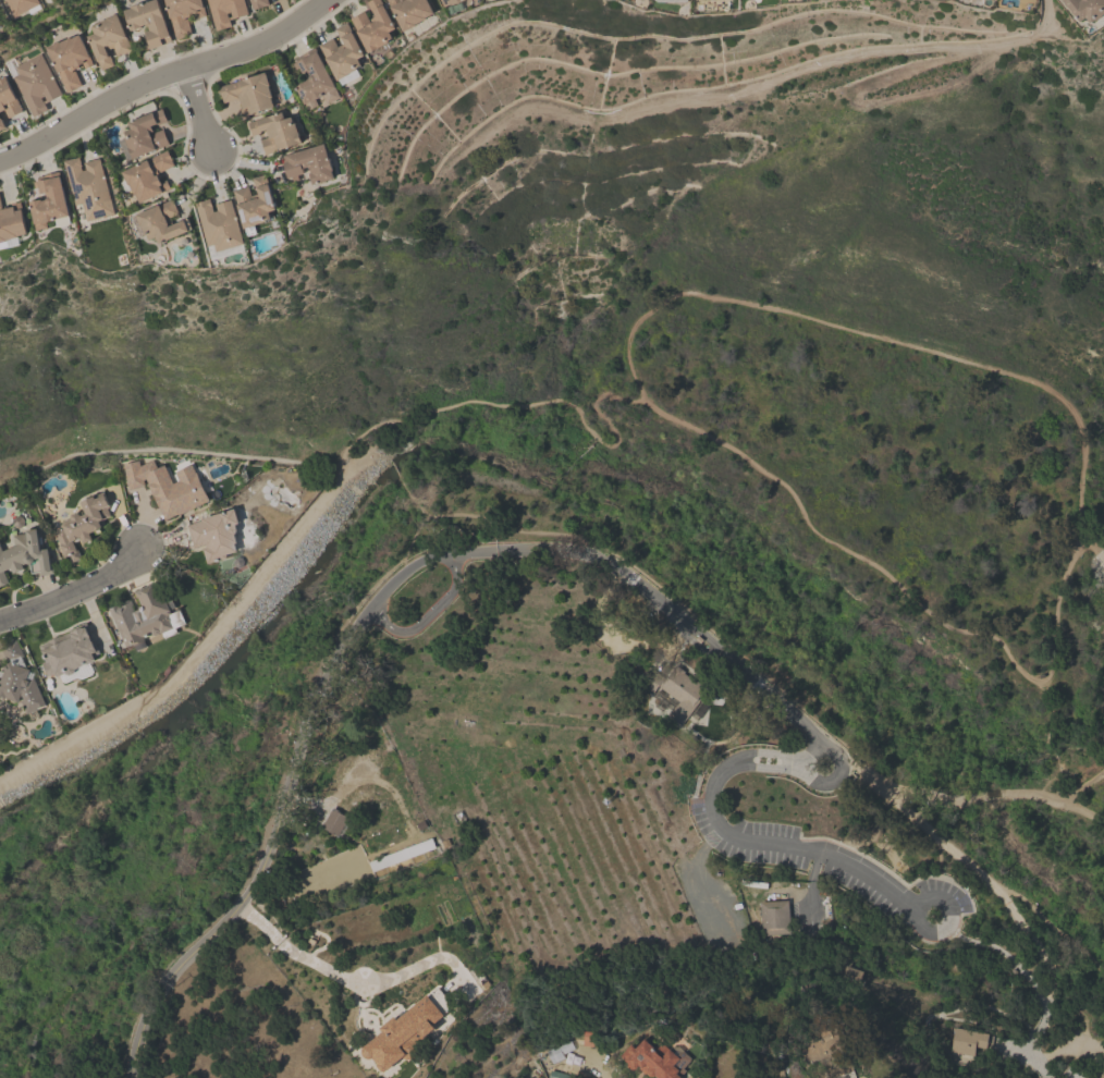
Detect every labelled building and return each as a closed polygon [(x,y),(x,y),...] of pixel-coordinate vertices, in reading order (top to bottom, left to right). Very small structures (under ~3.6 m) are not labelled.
[(14,16),(5,0),(38,0),(39,3),(38,3),(40,8),(30,13),(28,9),(14,16)] [(142,2),(148,0),(155,0),(170,40),(161,44),(161,45),(149,49),(149,47),(145,48),(143,44),(147,41),(143,32),(148,29),(146,24),(145,24),(144,23),(139,25),(139,26),(130,29),(122,10),(130,7),(128,5),(142,1),(142,2)] [(174,38),(163,0),(200,0),(205,15),(195,17),(194,14),(183,17),(183,19),(185,17),(191,34),(174,38)] [(214,29),(206,0),(243,0),(247,13),(228,19),(230,25),(214,29)] [(252,9),(249,0),(267,0),(268,3),(252,9)] [(366,1),(368,0),(380,0),(394,27),(388,30),(391,37),(387,39),(388,41),(367,52),(348,17),(363,10),(369,22),(370,22),(369,19),(375,15),(371,10),(370,10),(366,1)] [(402,30),(386,0),(426,0),(432,12),(425,16),(425,17),(415,23),(415,24),(402,30)] [(444,9),(470,0),(441,0),(444,9)] [(1078,21),(1061,0),(1103,0),(1103,11),(1093,20),(1092,19),(1088,22),(1083,16),(1078,21)] [(130,49),(115,56),(111,47),(105,49),(107,56),(109,54),(112,64),(99,70),(85,36),(93,33),(89,26),(95,24),(94,22),(105,17),(115,13),(130,49)] [(318,44),(331,37),(335,46),(343,42),(340,36),(339,37),(334,27),(346,22),(363,54),(356,58),(360,65),(346,73),(346,74),(335,79),(318,44)] [(44,47),(57,40),(58,41),(68,37),(69,38),(77,34),(91,64),(83,68),(81,62),(76,64),(77,66),(70,70),(71,72),(73,71),(81,85),(65,91),(44,47)] [(308,75),(306,70),(302,72),(298,66),(294,69),(292,63),(296,61),(294,57),(314,47),(334,86),(333,87),(339,96),(327,102),(322,94),(314,98),(317,105),(306,110),(293,83),(303,77),(304,79),(307,77),(308,75)] [(11,75),(17,73),(13,65),(39,52),(60,94),(44,102),(46,109),(32,115),(11,75)] [(248,113),(246,107),(242,108),(238,97),(222,102),(218,86),(265,71),(269,85),(267,85),(271,96),(269,97),(272,106),(248,113)] [(3,109),(0,110),(0,78),(4,76),(21,110),(7,118),(3,109)] [(168,144),(132,158),(123,136),(124,136),(123,133),(124,133),(123,131),(130,128),(126,121),(160,108),(165,121),(164,121),(165,124),(162,125),(161,122),(157,124),(156,123),(149,125),(152,132),(161,128),(168,144)] [(299,143),(263,154),(259,138),(267,136),(265,128),(259,131),(259,133),(250,135),(247,122),(281,111),(283,119),(292,115),(299,143)] [(306,167),(300,168),(303,173),(286,177),(281,156),(323,144),(333,177),(311,184),(308,173),(309,172),(308,168),(307,168),(306,167)] [(169,188),(138,203),(135,194),(133,195),(128,184),(126,184),(121,171),(165,150),(172,164),(152,174),(154,175),(156,174),(159,182),(164,180),(169,188)] [(113,213),(85,221),(81,203),(74,205),(62,161),(77,157),(81,166),(79,166),(81,170),(85,169),(83,162),(98,158),(113,213)] [(46,198),(44,192),(39,193),(38,187),(34,188),(32,182),(37,181),(36,176),(58,172),(68,216),(54,219),(54,220),(45,222),(46,228),(35,230),(34,223),(33,223),(27,201),(39,199),(39,200),(44,199),(45,198),(46,198)] [(263,174),(273,209),(267,211),(268,219),(263,220),(263,221),(253,224),(254,225),(242,229),(232,189),(246,185),(249,195),(257,193),(255,186),(254,187),(252,177),(263,174)] [(193,203),(208,198),(211,211),(216,210),(213,204),(229,199),(242,244),(213,252),(211,245),(206,246),(193,203)] [(186,231),(157,243),(154,236),(147,240),(145,234),(144,235),(139,224),(138,224),(134,213),(171,199),(176,213),(163,219),(167,224),(165,224),(165,226),(185,219),(188,229),(185,230),(186,231)] [(7,242),(0,243),(0,206),(19,201),(26,233),(16,236),(16,237),(5,240),(7,242)] [(138,465),(137,460),(121,463),(127,489),(144,485),(142,479),(145,478),(147,483),(163,519),(176,513),(177,514),(208,499),(195,470),(194,471),(189,463),(173,470),(177,479),(171,482),(162,464),(156,467),(151,458),(138,465)] [(77,514),(83,511),(78,501),(91,495),(93,499),(102,494),(108,506),(106,507),(109,516),(97,520),(100,527),(98,528),(99,531),(94,534),(93,530),(88,532),(90,539),(82,543),(79,537),(71,540),(75,550),(76,549),(81,558),(68,563),(65,556),(63,558),(57,544),(58,543),(53,532),(62,528),(60,524),(61,524),(60,520),(69,517),(70,514),(74,512),(77,514)] [(236,530),(234,534),(233,534),(235,542),(233,543),(236,551),(225,554),(226,558),(206,564),(201,548),(206,547),(205,543),(193,547),(186,525),(200,520),(200,518),(233,509),(236,510),(238,518),(237,523),(237,524),(234,525),(236,530)] [(7,583),(0,586),(0,549),(1,551),(12,546),(11,535),(24,532),(24,530),(35,528),(38,549),(46,548),(48,561),(51,560),(52,573),(38,575),(37,572),(29,573),(28,564),(27,564),(26,564),(25,563),(24,563),(20,565),(22,568),(11,573),(9,567),(1,571),(7,583)] [(152,634),(151,635),(150,633),(142,636),(143,639),(143,640),(145,646),(135,650),(133,645),(132,645),(131,644),(124,647),(113,621),(115,620),(110,607),(128,598),(132,604),(130,604),(133,611),(142,607),(136,597),(135,598),(132,591),(156,580),(162,596),(168,593),(174,607),(168,610),(170,613),(174,611),(174,610),(177,609),(184,623),(174,627),(176,632),(162,638),(160,633),(159,633),(159,632),(158,634),(154,635),(152,634)] [(64,673),(56,676),(53,672),(47,675),(40,662),(45,660),(40,650),(38,645),(46,641),(46,640),(58,635),(59,636),(69,632),(68,630),(85,622),(99,653),(91,657),(94,660),(91,661),(90,662),(86,664),(84,663),(73,669),(74,670),(73,673),(68,675),(65,674),(64,673)] [(5,663),(0,652),(0,647),(16,639),(20,647),(19,648),(23,656),(20,657),(25,667),(28,669),(25,679),(28,681),(28,678),(32,676),(45,705),(25,713),(19,700),(22,699),(21,696),(19,696),(16,702),(0,696),(0,671),(2,671),(5,663)] [(660,687),(674,667),(706,690),(682,724),(670,715),(679,700),(660,687)] [(320,826),(335,799),(328,795),(355,747),(377,759),(377,758),(388,764),(380,779),(373,774),(367,786),(359,782),(355,788),(354,788),(341,812),(346,816),(335,835),(320,826)] [(758,902),(787,899),(789,934),(760,935),(758,902)] [(363,1048),(381,1033),(378,1029),(393,1017),(395,1020),(438,988),(452,1005),(441,1014),(443,1016),(430,1026),(433,1030),(416,1044),(417,1045),(418,1049),(418,1052),(417,1054),(414,1057),(409,1059),(405,1059),(402,1057),(383,1073),(371,1059),(368,1059),(365,1059),(363,1057),(360,1053),(361,1050),(363,1048)] [(948,1050),(953,1026),(988,1032),(985,1046),(974,1045),(972,1054),(948,1050)] [(582,1044),(584,1031),(594,1032),(593,1045),(582,1044)] [(679,1077),(657,1077),(654,1076),(650,1077),(646,1073),(645,1074),(638,1068),(639,1067),(637,1065),(634,1069),(624,1061),(626,1057),(622,1053),(630,1043),(636,1048),(643,1039),(647,1042),(648,1040),(655,1046),(660,1041),(668,1049),(672,1046),(675,1046),(682,1052),(683,1051),(690,1057),(689,1059),(683,1068),(686,1070),(679,1077)] [(573,1076),(572,1077),(548,1077),(550,1069),(573,1076)]
